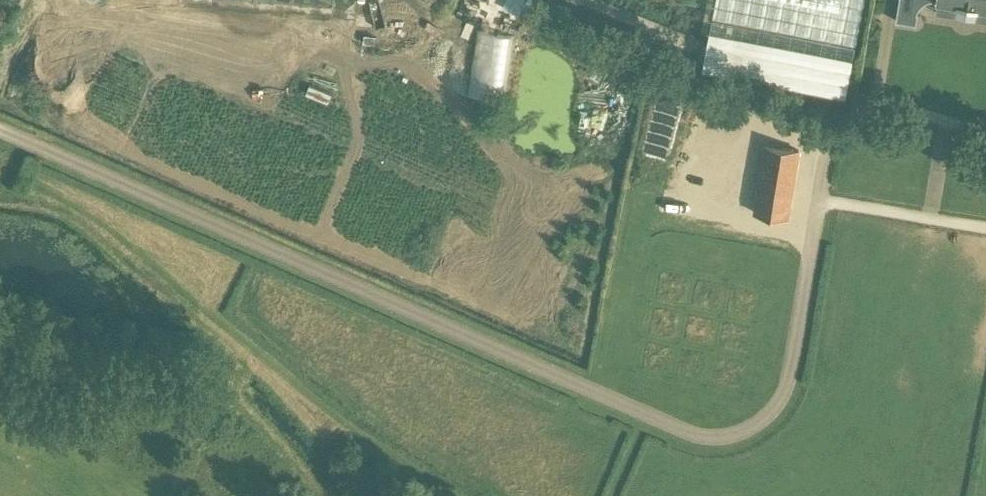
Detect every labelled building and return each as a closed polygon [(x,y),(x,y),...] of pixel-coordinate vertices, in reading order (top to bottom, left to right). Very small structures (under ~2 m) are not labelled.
[(867,0),(804,0),(800,27),(796,27),(788,76),(856,87),(864,40),(861,39),(867,0)] [(937,0),(985,9),(985,0),(937,0)]
